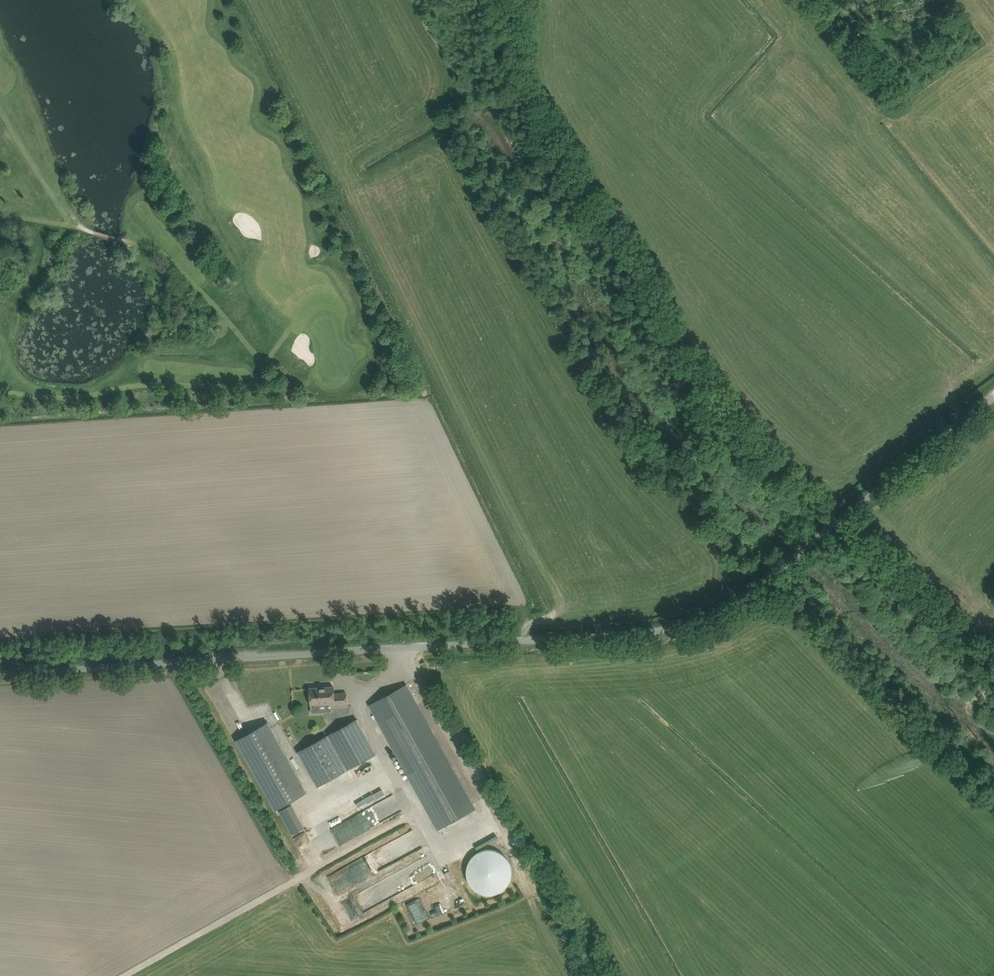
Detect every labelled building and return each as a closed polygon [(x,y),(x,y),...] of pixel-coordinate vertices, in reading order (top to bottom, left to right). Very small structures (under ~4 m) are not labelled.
[(476,809),(407,684),(370,705),(374,713),(370,715),(373,720),(377,718),(439,829),(476,809)] [(332,704),(332,707),(348,706),(347,693),(340,693),(340,695),(335,695),(334,686),(310,687),(311,705),(332,704)] [(357,719),(328,735),(348,770),(377,754),(357,719)] [(268,722),(236,740),(275,810),(307,792),(268,722)] [(347,770),(327,735),(298,751),(318,786),(347,770)] [(279,809),(291,834),(305,827),(293,803),(279,809)] [(472,850),(469,890),(506,893),(510,853),(472,850)] [(445,875),(446,876),(449,881),(454,878),(451,872),(445,875)]
